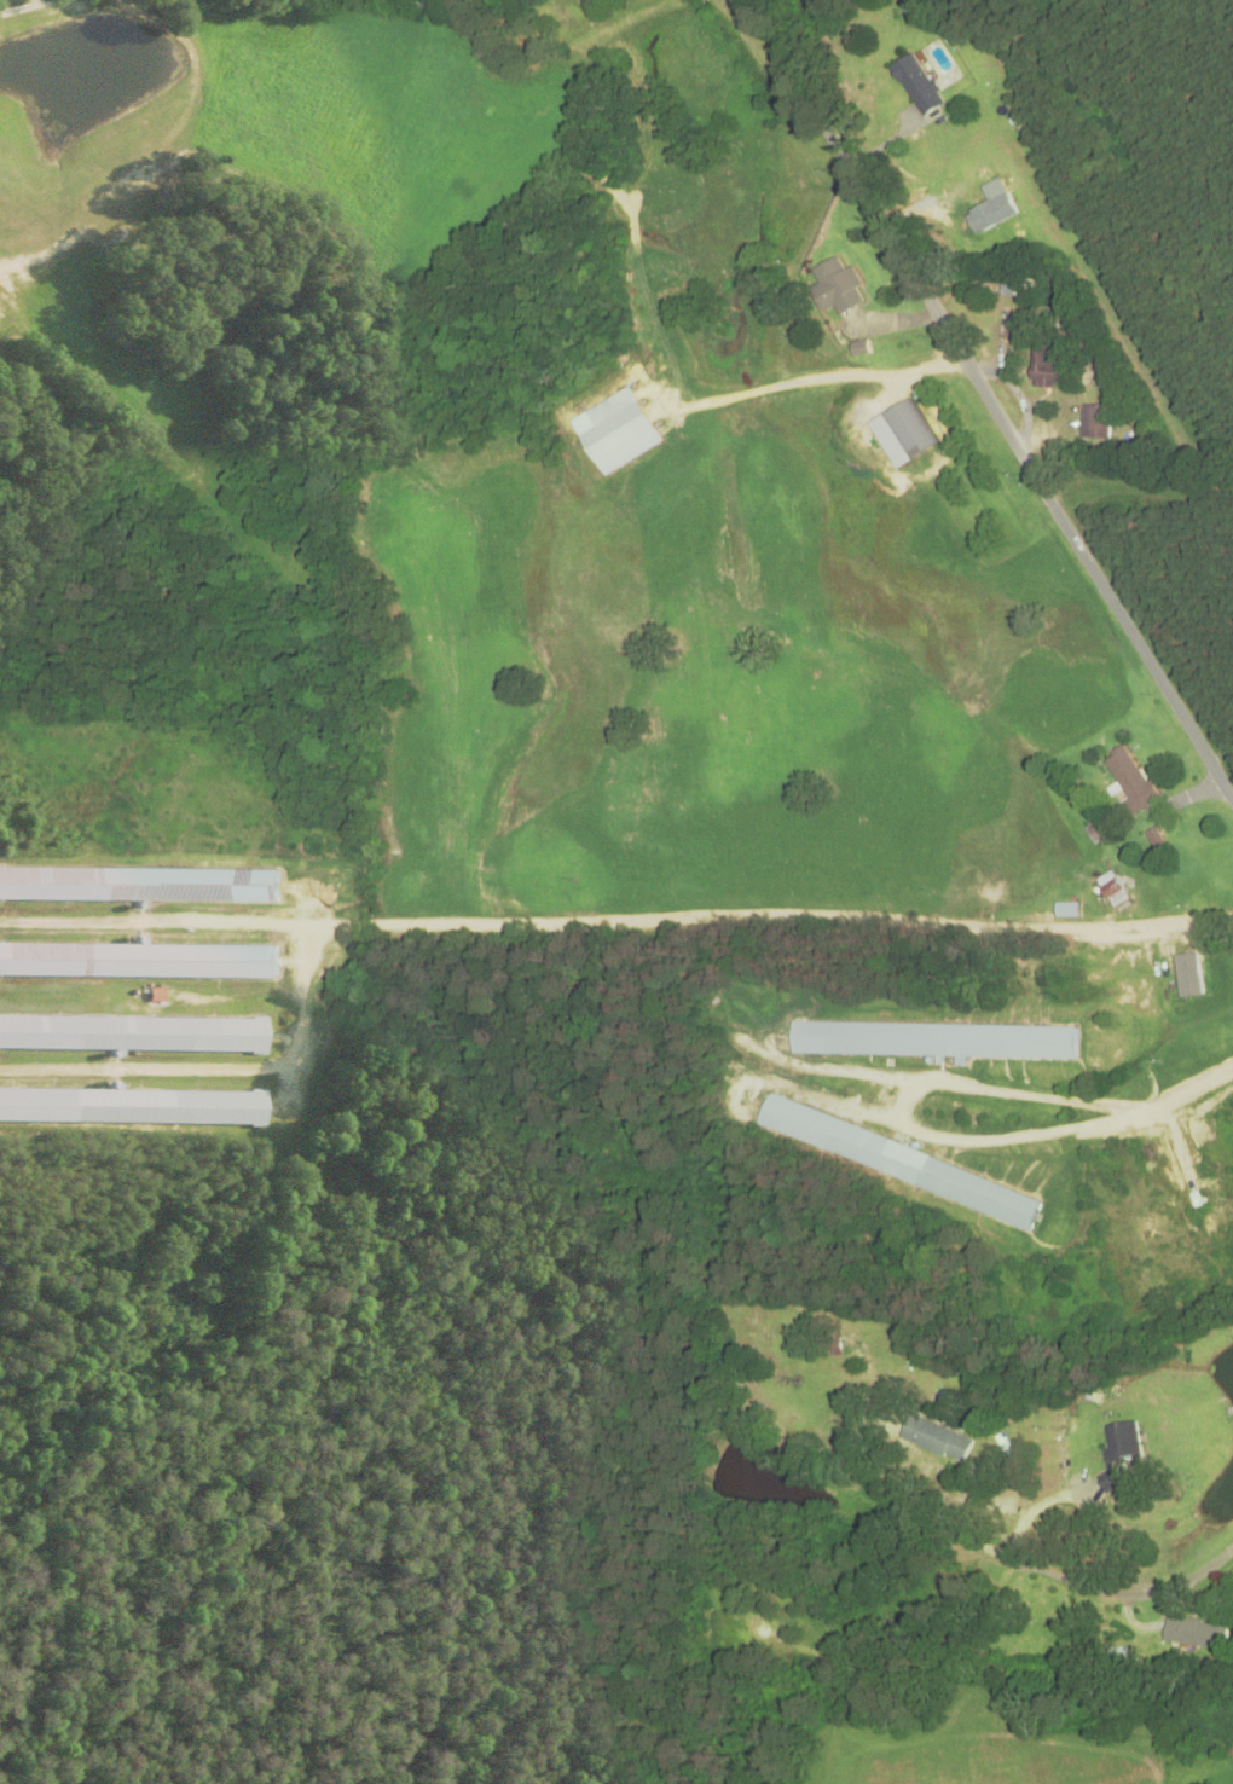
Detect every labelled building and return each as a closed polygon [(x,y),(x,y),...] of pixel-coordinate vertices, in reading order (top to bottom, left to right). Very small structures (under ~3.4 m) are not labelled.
[(941,105),(914,53),(891,65),(919,117),(941,105)] [(811,270),(818,284),(809,289),(820,314),(833,308),(837,316),(866,302),(850,268),(843,271),(837,257),(811,270)] [(1041,299),(1041,275),(999,275),(999,299),(1041,299)] [(1060,388),(1060,349),(1030,349),(1030,388),(1060,388)] [(660,447),(629,387),(586,409),(595,427),(579,435),(600,477),(660,447)] [(907,461),(936,445),(910,398),(881,413),(907,461)] [(1118,406),(1081,406),(1081,439),(1110,439),(1110,429),(1118,429),(1118,406)] [(1156,801),(1125,745),(1102,758),(1117,785),(1108,791),(1124,819),(1156,801)] [(279,871),(0,869),(0,901),(278,903),(279,871)] [(1078,918),(1078,905),(1055,905),(1055,918),(1078,918)] [(276,979),(276,947),(0,945),(0,977),(276,979)] [(253,1020),(0,1017),(0,1049),(253,1052),(253,1020)] [(791,1023),(790,1055),(1076,1060),(1077,1029),(791,1023)] [(253,1093),(0,1089),(0,1122),(253,1126),(253,1093)] [(1041,1199),(766,1097),(755,1128),(1030,1229),(1041,1199)] [(963,1465),(973,1440),(907,1414),(898,1439),(963,1465)] [(1139,1483),(1135,1424),(1101,1426),(1105,1486),(1139,1483)] [(1227,1625),(1164,1618),(1162,1644),(1224,1650),(1227,1625)]
